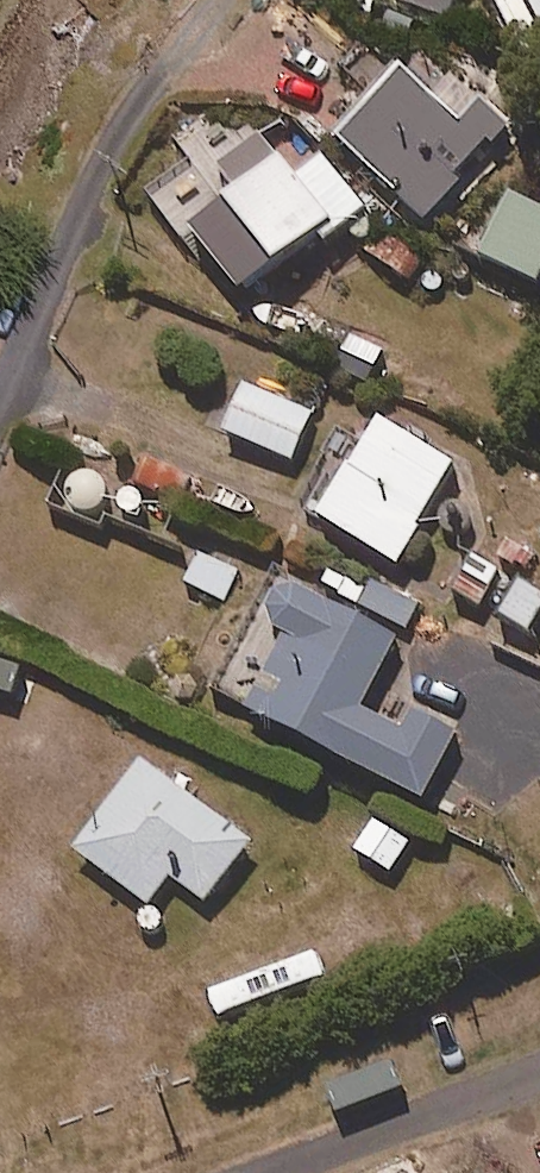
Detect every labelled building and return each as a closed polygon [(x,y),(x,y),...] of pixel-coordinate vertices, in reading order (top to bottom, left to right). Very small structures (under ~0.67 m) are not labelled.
[(452,21),(461,0),(401,0),(452,21)] [(526,51),(539,43),(539,0),(498,0),(526,51)] [(474,191),(465,183),(494,152),(503,160),(521,141),(465,88),(443,111),(413,82),(350,149),(437,231),(474,191)] [(198,237),(204,244),(251,303),(369,208),(348,182),(319,205),(264,137),(218,174),(241,203),(198,237)] [(478,257),(539,286),(539,211),(506,196),(478,257)] [(389,226),(368,255),(412,286),(433,257),(389,226)] [(317,420),(250,394),(232,438),(299,465),(317,420)] [(463,478),(384,431),(327,529),(406,575),(463,478)] [(197,483),(147,462),(136,488),(186,509),(197,483)] [(240,573),(200,557),(187,589),(227,606),(240,573)] [(346,571),(333,596),(410,637),(423,612),(346,571)] [(406,646),(287,587),(268,625),(300,641),(259,724),(431,810),(463,747),(416,724),(408,741),(369,721),(406,646)] [(521,591),(503,625),(537,643),(539,638),(539,601),(521,591)] [(147,768),(82,858),(158,913),(178,885),(212,909),(256,847),(147,768)]
